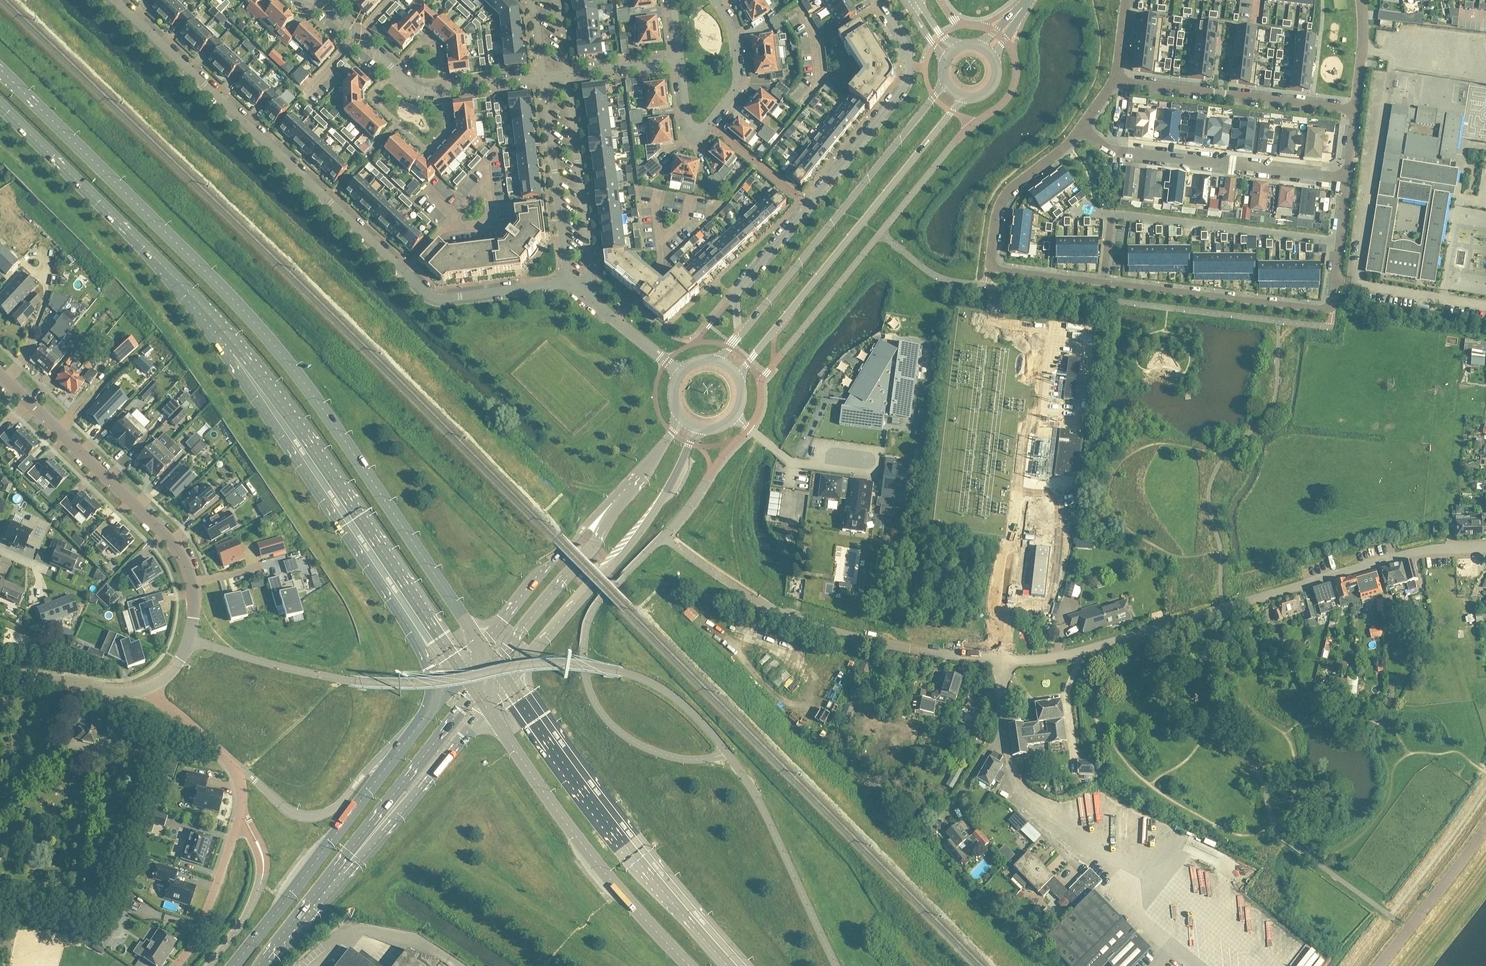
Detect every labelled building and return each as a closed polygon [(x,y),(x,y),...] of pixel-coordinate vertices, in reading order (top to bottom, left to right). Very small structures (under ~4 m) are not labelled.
[(178,1),(177,0),(155,0),(158,3),(153,8),(156,10),(154,12),(161,18),(178,1)] [(210,4),(213,7),(216,9),(220,5),(215,0),(214,0),(210,4)] [(261,0),(245,0),(244,1),(249,6),(246,9),(255,16),(263,8),(258,3),(261,0)] [(382,0),(364,0),(358,7),(367,15),(382,0)] [(507,0),(489,0),(486,3),(496,12),(507,0)] [(515,5),(509,0),(507,0),(496,12),(501,16),(518,14),(518,8),(515,5)] [(593,0),(578,0),(572,2),(575,9),(576,13),(596,11),(593,0)] [(656,0),(635,0),(636,9),(654,6),(654,4),(657,3),(656,0)] [(765,0),(742,0),(740,1),(741,4),(739,5),(744,13),(765,0)] [(769,12),(767,9),(770,8),(765,1),(766,0),(765,0),(744,13),(749,21),(751,20),(753,22),(769,12)] [(850,5),(847,0),(837,0),(827,7),(832,16),(850,5)] [(191,15),(186,10),(187,10),(178,1),(161,18),(168,25),(169,23),(172,26),(177,21),(181,25),(191,15)] [(286,10),(278,2),(268,13),(263,8),(255,16),(263,25),(268,29),(286,10)] [(391,8),(394,11),(398,15),(403,10),(396,2),(391,8)] [(475,7),(470,2),(467,6),(472,11),(475,7)] [(813,9),(810,4),(805,7),(808,12),(813,9)] [(221,14),(225,9),(220,5),(216,9),(221,14)] [(462,14),(465,10),(460,5),(456,9),(462,14)] [(838,25),(856,14),(850,5),(832,16),(838,25)] [(440,21),(425,7),(416,16),(425,25),(425,26),(430,31),(440,21)] [(389,17),(394,11),(391,8),(386,13),(389,17)] [(294,18),(293,17),(293,16),(286,10),(268,29),(281,41),(289,33),(284,28),(294,18)] [(470,15),(465,10),(462,14),(467,19),(470,15)] [(597,22),(596,11),(576,13),(576,18),(577,24),(597,22)] [(774,11),(767,15),(770,20),(777,15),(774,11)] [(425,25),(416,16),(411,12),(404,20),(419,34),(418,33),(425,26),(425,25)] [(487,17),(481,12),(478,16),(483,21),(487,17)] [(1388,12),(1387,21),(1395,22),(1398,22),(1399,14),(1388,12)] [(777,15),(770,20),(773,26),(784,19),(780,13),(777,15)] [(520,27),(519,17),(518,14),(501,16),(502,29),(520,27)] [(189,44),(206,27),(196,18),(195,19),(191,15),(181,25),(186,29),(181,34),(184,37),(183,38),(189,44)] [(382,24),(387,19),(383,16),(378,21),(382,24)] [(438,38),(452,24),(444,16),(440,21),(430,31),(430,32),(431,31),(438,38)] [(1162,30),(1163,19),(1139,16),(1138,27),(1162,30)] [(821,23),(818,17),(813,21),(816,26),(821,23)] [(660,30),(659,21),(656,21),(656,18),(637,20),(637,23),(635,24),(636,32),(632,33),(660,30)] [(787,24),(784,19),(773,26),(777,31),(787,24)] [(419,34),(404,20),(396,28),(411,41),(418,33),(418,34),(419,34)] [(880,95),(884,91),(885,91),(892,82),(891,81),(890,80),(891,79),(892,79),(892,75),(891,75),(891,73),(893,72),(886,62),(887,62),(886,62),(883,58),(883,57),(880,52),(879,52),(876,47),(877,47),(876,47),(873,42),(874,42),(873,42),(870,37),(871,37),(870,36),(870,37),(867,32),(867,31),(867,32),(864,27),(864,26),(863,27),(861,23),(861,22),(861,21),(838,36),(845,46),(848,44),(868,75),(875,76),(874,81),(864,80),(859,86),(857,83),(849,93),(843,101),(844,102),(845,102),(859,114),(866,106),(870,109),(870,108),(873,104),(873,105),(874,105),(873,104),(876,100),(877,101),(877,100),(880,96),(881,96),(880,95)] [(241,22),(237,26),(242,30),(246,26),(241,22)] [(599,32),(597,22),(577,24),(579,35),(599,32)] [(824,28),(821,23),(816,26),(819,31),(824,28)] [(1194,23),(1193,34),(1197,35),(1197,34),(1217,37),(1218,26),(1194,23)] [(300,49),(316,31),(314,29),(313,30),(306,24),(293,37),(289,33),(281,41),(286,46),(291,41),(300,49)] [(446,46),(460,31),(452,24),(438,38),(446,45),(446,46)] [(219,41),(214,37),(215,36),(206,27),(189,44),(196,51),(197,49),(200,52),(205,47),(209,51),(219,41)] [(521,39),(520,27),(502,29),(504,41),(521,39)] [(1162,30),(1138,27),(1137,38),(1160,41),(1162,30)] [(411,41),(396,28),(387,37),(393,42),(394,41),(398,45),(398,46),(399,45),(403,49),(411,41)] [(1259,31),(1237,28),(1236,39),(1257,42),(1257,41),(1259,31)] [(661,39),(660,30),(632,33),(633,33),(634,33),(635,45),(659,42),(659,39),(661,39)] [(309,58),(325,41),(325,40),(324,41),(318,35),(319,34),(316,31),(300,49),(309,57),(308,58),(309,58)] [(467,50),(465,36),(460,31),(446,46),(447,52),(446,52),(447,52),(467,50)] [(600,43),(599,32),(579,35),(579,39),(580,45),(578,45),(578,46),(600,43)] [(1197,34),(1197,35),(1196,45),(1215,47),(1217,37),(1197,34)] [(779,47),(777,35),(754,38),(754,41),(752,41),(753,51),(755,51),(755,50),(780,47),(779,47)] [(1316,37),(1297,35),(1295,46),(1315,48),(1316,37)] [(1160,41),(1137,38),(1135,49),(1159,52),(1160,41)] [(523,51),(522,42),(521,39),(504,41),(505,53),(523,51)] [(1254,53),(1258,53),(1260,42),(1257,41),(1257,42),(1236,39),(1235,50),(1254,52),(1254,53)] [(629,53),(627,40),(620,41),(622,54),(629,53)] [(217,71),(234,53),(224,44),(223,45),(219,41),(209,51),(214,55),(209,60),(212,63),(211,64),(217,71)] [(309,58),(318,67),(335,50),(325,41),(309,58)] [(601,54),(600,43),(578,46),(580,57),(584,56),(584,57),(584,56),(587,56),(587,57),(587,56),(592,55),(592,56),(597,55),(601,54)] [(1194,45),(1193,56),(1195,56),(1214,58),(1215,47),(1196,45),(1194,44),(1194,45)] [(1295,46),(1293,46),(1292,57),(1313,59),(1315,48),(1295,46)] [(780,59),(779,48),(780,48),(780,47),(755,50),(755,51),(753,51),(754,60),(756,60),(757,62),(757,63),(782,59),(781,59),(780,59)] [(1155,62),(1155,63),(1158,63),(1159,52),(1135,49),(1134,60),(1155,62)] [(468,61),(467,50),(447,52),(448,63),(468,61)] [(1252,62),(1254,53),(1254,52),(1235,50),(1233,61),(1252,63),(1252,62)] [(526,64),(524,51),(523,51),(505,53),(504,53),(506,67),(521,65),(521,66),(522,66),(522,65),(526,64)] [(247,67),(242,63),(243,62),(234,53),(217,71),(224,77),(225,76),(228,78),(233,73),(237,77),(247,67)] [(1195,56),(1194,66),(1194,67),(1212,69),(1214,58),(1195,56)] [(1292,57),(1290,68),(1293,68),(1312,70),(1313,59),(1292,57)] [(784,79),(783,71),(787,70),(786,59),(782,59),(757,63),(757,62),(754,62),(755,72),(758,72),(758,75),(772,73),(773,80),(784,79)] [(1133,71),(1154,73),(1155,63),(1155,62),(1134,60),(1133,71)] [(469,73),(468,61),(448,63),(450,74),(456,73),(456,74),(456,73),(462,72),(462,74),(469,73)] [(1252,63),(1233,61),(1232,72),(1256,75),(1257,63),(1252,62),(1252,63)] [(1194,67),(1194,66),(1189,65),(1189,66),(1187,77),(1211,80),(1212,69),(1194,67)] [(245,97),(262,80),(252,71),(251,71),(247,67),(237,77),(242,82),(237,87),(240,89),(239,91),(245,97)] [(305,80),(310,75),(301,67),(296,72),(305,80)] [(1293,68),(1292,78),(1292,79),(1311,81),(1312,70),(1293,68)] [(367,80),(367,79),(366,79),(362,75),(363,74),(358,69),(349,78),(363,92),(371,84),(367,80)] [(305,80),(296,72),(291,77),(300,85),(305,80)] [(1231,83),(1254,86),(1255,84),(1256,75),(1232,72),(1231,83)] [(363,92),(349,78),(343,84),(344,98),(364,97),(363,97),(363,92)] [(1285,89),(1309,92),(1311,81),(1292,79),(1292,78),(1287,78),(1285,89)] [(275,94),(270,89),(271,89),(262,80),(245,97),(252,103),(253,102),(256,105),(261,99),(265,104),(275,94)] [(634,93),(632,80),(625,81),(627,94),(634,93)] [(668,95),(667,86),(664,86),(664,83),(645,86),(647,97),(642,98),(643,98),(668,95)] [(790,91),(780,83),(776,88),(785,96),(790,91)] [(605,97),(604,86),(600,86),(599,85),(594,86),(594,87),(591,87),(590,87),(588,88),(588,87),(588,88),(583,88),(583,89),(585,99),(605,97)] [(785,96),(776,88),(771,93),(781,102),(785,96)] [(779,106),(761,91),(759,93),(757,92),(751,99),(773,117),(773,116),(772,115),(779,106)] [(274,124),(290,106),(280,97),(279,98),(275,94),(265,104),(270,108),(265,113),(268,116),(267,117),(274,124)] [(531,107),(530,98),(529,94),(525,95),(525,94),(524,94),(524,95),(509,97),(511,110),(512,110),(530,108),(531,107)] [(669,105),(668,95),(643,98),(643,99),(644,99),(645,107),(648,107),(648,110),(667,108),(667,105),(669,105)] [(352,119),(366,105),(364,103),(363,97),(364,97),(344,98),(344,111),(352,119)] [(607,107),(605,97),(585,99),(585,100),(586,100),(588,110),(607,107)] [(474,112),(472,99),(465,100),(465,102),(460,103),(460,102),(459,102),(459,103),(453,103),(455,114),(474,112)] [(760,122),(768,113),(772,117),(773,117),(751,99),(746,107),(747,108),(746,110),(760,122)] [(859,114),(845,102),(844,102),(838,110),(853,122),(859,114)] [(360,126),(373,112),(372,110),(372,109),(371,110),(366,105),(352,119),(360,126)] [(310,115),(313,111),(308,106),(304,110),(310,115)] [(1446,210),(1448,195),(1449,195),(1453,195),(1455,188),(1458,171),(1449,169),(1451,160),(1455,160),(1462,117),(1437,113),(1437,110),(1436,110),(1436,111),(1419,108),(1418,108),(1418,110),(1393,106),(1388,139),(1379,195),(1378,195),(1376,208),(1377,208),(1366,271),(1365,271),(1381,274),(1381,273),(1385,273),(1385,275),(1416,279),(1416,278),(1420,279),(1420,280),(1435,283),(1435,282),(1434,282),(1446,210)] [(608,118),(607,107),(588,110),(589,121),(608,118)] [(531,120),(530,108),(512,110),(514,123),(531,120)] [(329,114),(324,109),(320,112),(325,118),(329,114)] [(642,117),(641,110),(629,112),(630,118),(642,117)] [(853,122),(838,110),(832,117),(832,118),(847,130),(853,122)] [(367,133),(380,118),(373,112),(360,126),(367,133)] [(475,123),(474,112),(455,114),(456,125),(455,125),(475,123)] [(1145,117),(1137,117),(1135,131),(1143,132),(1142,143),(1154,144),(1157,114),(1146,113),(1145,117)] [(331,123),(334,119),(329,114),(325,118),(331,123)] [(1179,145),(1180,115),(1162,114),(1161,132),(1163,132),(1162,145),(1179,145)] [(290,136),(302,124),(292,115),(279,129),(286,135),(287,134),(290,136)] [(323,120),(317,115),(314,119),(319,124),(323,120)] [(847,130),(832,118),(832,117),(830,116),(823,124),(825,126),(840,138),(847,130)] [(643,123),(642,117),(630,118),(630,125),(643,123)] [(374,139),(387,125),(388,124),(387,125),(380,118),(367,133),(374,139)] [(609,129),(608,118),(589,121),(590,131),(609,129)] [(672,131),(671,122),(669,122),(668,119),(650,121),(650,125),(647,125),(648,134),(645,134),(672,131)] [(757,134),(738,119),(737,122),(735,120),(729,127),(730,129),(729,130),(748,146),(749,145),(748,145),(757,134)] [(328,125),(323,120),(319,124),(324,129),(328,125)] [(533,133),(531,123),(531,120),(514,123),(515,135),(533,133)] [(1335,123),(1319,120),(1318,126),(1318,129),(1327,130),(1326,133),(1334,134),(1334,128),(1335,128),(1335,123)] [(483,143),(477,138),(475,123),(455,125),(455,126),(456,126),(457,132),(471,145),(476,150),(483,143)] [(1208,140),(1213,141),(1213,151),(1230,151),(1231,123),(1209,123),(1208,140)] [(1245,123),(1245,130),(1238,129),(1237,133),(1233,133),(1232,141),(1238,142),(1237,151),(1252,153),(1256,125),(1245,123)] [(298,146),(311,132),(302,124),(290,136),(292,139),(291,140),(298,146)] [(776,134),(766,126),(762,131),(772,139),(776,134)] [(825,126),(819,133),(819,134),(834,146),(840,138),(825,126)] [(1262,127),(1262,156),(1271,156),(1271,127),(1262,127)] [(350,133),(344,128),(341,132),(346,137),(350,133)] [(611,140),(609,129),(590,131),(592,141),(590,142),(611,140)] [(671,141),(673,140),(672,131),(645,134),(645,135),(646,134),(648,146),(645,146),(647,162),(659,152),(658,145),(671,143),(671,141)] [(772,139),(762,131),(758,136),(768,144),(772,139)] [(308,154),(320,141),(311,132),(298,146),(305,153),(306,151),(308,154)] [(341,137),(336,132),(332,136),(337,141),(341,137)] [(471,145),(457,132),(450,139),(449,138),(449,139),(449,140),(463,153),(471,145)] [(1297,141),(1297,132),(1281,132),(1281,157),(1302,157),(1302,140),(1297,141)] [(355,138),(350,133),(346,137),(351,142),(355,138)] [(534,145),(533,133),(515,135),(517,147),(534,145)] [(834,146),(819,134),(819,133),(812,141),(812,142),(827,154),(834,146)] [(393,157),(406,143),(398,135),(399,135),(399,134),(385,149),(393,157)] [(346,142),(341,137),(337,141),(343,146),(346,142)] [(463,153),(449,140),(442,147),(456,161),(463,153)] [(612,150),(611,140),(590,142),(591,153),(612,150)] [(316,164),(329,150),(320,141),(308,154),(311,156),(309,157),(316,164)] [(363,146),(358,141),(354,144),(359,149),(363,146)] [(827,154),(812,142),(812,141),(805,149),(806,149),(821,161),(827,154)] [(401,164),(415,149),(414,150),(406,143),(393,157),(401,164)] [(735,167),(732,164),(737,159),(738,159),(738,158),(719,143),(718,144),(716,143),(710,150),(712,152),(710,154),(725,166),(719,173),(719,174),(714,176),(719,188),(725,185),(723,181),(735,167)] [(536,158),(535,148),(534,145),(517,147),(518,160),(536,158)] [(355,151),(350,146),(347,150),(352,155),(355,151)] [(456,161),(442,147),(435,155),(434,154),(434,155),(449,169),(456,161)] [(484,157),(489,151),(485,148),(480,153),(484,157)] [(409,172),(413,168),(422,158),(423,157),(422,157),(414,150),(415,150),(415,149),(401,164),(409,172)] [(821,161),(806,149),(805,149),(799,156),(798,156),(814,169),(821,161)] [(327,171),(339,158),(329,150),(316,164),(323,170),(324,169),(327,171)] [(613,161),(612,150),(591,153),(593,153),(594,163),(613,161)] [(449,169),(434,155),(428,163),(428,164),(441,177),(449,169)] [(476,165),(481,159),(478,156),(473,161),(476,165)] [(682,185),(688,158),(679,156),(678,158),(675,157),(671,181),(682,183),(682,184),(682,185)] [(814,169),(798,156),(791,164),(792,164),(808,177),(814,169)] [(335,181),(348,167),(339,158),(327,171),(329,173),(328,174),(335,181)] [(437,172),(428,164),(428,163),(422,158),(413,168),(428,182),(437,172)] [(537,170),(536,158),(518,160),(520,172),(537,170)] [(694,186),(699,162),(697,162),(697,159),(688,158),(682,185),(683,185),(683,183),(694,186)] [(648,172),(658,164),(653,159),(644,167),(648,172)] [(384,166),(379,161),(376,165),(381,170),(384,166)] [(476,165),(473,161),(468,166),(471,170),(476,165)] [(614,172),(613,161),(594,163),(596,174),(614,172)] [(662,169),(658,164),(648,172),(652,177),(662,169)] [(808,177),(792,164),(791,164),(784,172),(787,175),(786,176),(792,181),(793,180),(795,181),(795,182),(795,181),(801,186),(808,177)] [(390,171),(384,166),(381,170),(386,175),(390,171)] [(380,174),(374,169),(371,172),(376,177),(380,174)] [(539,182),(538,173),(537,170),(520,172),(521,185),(539,182)] [(1054,176),(1065,191),(1073,184),(1062,170),(1054,176)] [(462,180),(467,175),(463,172),(458,177),(462,180)] [(616,183),(614,172),(596,174),(597,185),(616,183)] [(400,181),(395,176),(391,179),(397,184),(400,181)] [(719,188),(714,176),(708,179),(713,191),(719,188)] [(1046,182),(1057,197),(1065,191),(1054,176),(1046,182)] [(356,199),(368,186),(359,177),(346,191),(353,198),(354,196),(356,199)] [(389,182),(384,177),(380,181),(385,186),(389,182)] [(457,186),(462,180),(458,177),(453,182),(457,186)] [(1175,200),(1183,200),(1183,177),(1175,177),(1175,200)] [(1208,210),(1212,180),(1200,178),(1198,193),(1197,193),(1196,208),(1208,210)] [(405,186),(400,181),(397,184),(402,189),(405,186)] [(394,187),(389,182),(385,186),(391,191),(394,187)] [(410,197),(421,186),(417,182),(406,193),(410,197)] [(540,195),(539,182),(521,185),(523,197),(540,195)] [(1038,188),(1049,202),(1057,197),(1046,182),(1038,188)] [(617,193),(616,183),(597,185),(598,191),(598,195),(599,195),(617,193)] [(1269,204),(1272,187),(1253,185),(1249,212),(1272,215),(1273,205),(1269,204)] [(364,209),(377,195),(368,186),(356,199),(359,201),(357,202),(364,209)] [(786,204),(782,199),(781,198),(782,198),(781,198),(779,196),(781,195),(775,190),(774,191),(772,188),(763,196),(765,198),(765,197),(778,211),(786,204)] [(1030,194),(1041,209),(1049,202),(1038,188),(1030,194)] [(1286,214),(1287,189),(1278,188),(1277,214),(1286,214)] [(618,204),(618,203),(617,193),(599,195),(598,195),(596,195),(598,207),(600,207),(601,207),(601,206),(618,204)] [(375,216),(386,203),(377,195),(364,209),(371,215),(372,214),(375,216)] [(407,200),(402,195),(398,198),(404,203),(407,200)] [(765,197),(765,198),(757,204),(770,218),(778,211),(765,197)] [(412,205),(407,200),(404,203),(409,208),(412,205)] [(383,226),(396,212),(386,203),(375,216),(377,218),(376,219),(383,226)] [(620,215),(618,204),(601,206),(601,207),(600,207),(601,217),(620,215)] [(770,218),(757,204),(750,211),(763,225),(770,218)] [(537,252),(538,250),(538,249),(538,248),(536,247),(541,240),(544,240),(545,239),(546,238),(546,237),(545,232),(542,212),(544,212),(544,206),(538,206),(538,207),(515,210),(517,227),(511,234),(511,233),(510,233),(507,237),(508,237),(509,237),(503,244),(450,251),(439,241),(423,258),(422,258),(418,262),(423,266),(424,265),(438,278),(442,282),(443,282),(444,282),(445,282),(448,279),(456,278),(456,280),(463,279),(463,277),(471,276),(472,278),(478,277),(478,275),(487,274),(487,276),(494,275),(494,273),(515,271),(521,270),(522,269),(522,268),(522,265),(527,258),(529,260),(530,260),(531,259),(532,259),(533,257),(535,255),(536,254),(537,252)] [(763,225),(750,211),(742,218),(755,232),(763,225)] [(393,233),(405,221),(396,212),(383,226),(390,232),(391,231),(393,233)] [(425,217),(420,212),(417,215),(422,220),(425,217)] [(1013,224),(1031,226),(1033,215),(1014,213),(1013,224)] [(1327,222),(1328,214),(1321,213),(1320,221),(1321,221),(1327,222)] [(621,225),(620,215),(601,217),(602,228),(621,225)] [(431,222),(425,217),(422,220),(427,225),(431,222)] [(755,232),(742,218),(735,225),(748,239),(755,232)] [(401,243),(414,229),(405,221),(393,233),(395,235),(394,237),(401,243)] [(1012,233),(1030,235),(1031,226),(1013,224),(1012,233)] [(622,236),(621,225),(602,228),(604,238),(622,236)] [(748,239),(735,225),(727,232),(740,246),(748,239)] [(411,252),(423,238),(414,229),(401,243),(411,252)] [(740,246),(727,232),(720,238),(720,239),(732,252),(740,246)] [(1011,243),(1029,245),(1030,235),(1012,233),(1011,243)] [(624,247),(622,236),(604,238),(605,250),(624,247)] [(732,252),(720,239),(720,238),(718,237),(710,244),(712,246),(712,245),(725,259),(732,252)] [(1056,240),(1056,258),(1067,258),(1067,240),(1056,240)] [(1067,240),(1067,258),(1077,258),(1077,240),(1067,240)] [(1077,240),(1077,258),(1087,258),(1087,240),(1077,240)] [(1087,240),(1087,258),(1098,258),(1098,240),(1087,240)] [(1010,253),(1028,256),(1029,245),(1011,243),(1010,253)] [(712,245),(712,246),(705,252),(717,266),(725,259),(712,245)] [(19,264),(4,249),(0,252),(0,270),(6,277),(19,264)] [(1139,267),(1139,249),(1128,249),(1128,267),(1139,267)] [(1149,249),(1139,249),(1139,267),(1149,267),(1149,249)] [(1149,267),(1159,267),(1159,249),(1149,249),(1149,267)] [(1168,267),(1168,249),(1159,249),(1159,267),(1168,267)] [(1168,249),(1168,267),(1179,267),(1179,249),(1168,249)] [(1189,249),(1179,249),(1179,267),(1189,267),(1189,249)] [(717,266),(705,252),(697,259),(710,273),(717,266)] [(633,263),(630,260),(629,254),(604,257),(605,269),(610,274),(615,267),(632,265),(633,263)] [(69,255),(64,259),(67,264),(72,260),(69,255)] [(1193,257),(1193,275),(1194,275),(1204,275),(1204,257),(1193,257)] [(1204,257),(1204,275),(1214,275),(1214,257),(1204,257)] [(1214,257),(1214,275),(1224,275),(1224,257),(1214,257)] [(1224,257),(1224,275),(1234,275),(1234,257),(1224,257)] [(1234,257),(1234,275),(1244,275),(1244,257),(1234,257)] [(1244,257),(1244,275),(1254,275),(1255,275),(1255,257),(1244,257)] [(710,273),(697,259),(690,266),(702,280),(710,273)] [(623,284),(637,266),(633,263),(632,265),(615,267),(610,274),(611,274),(615,277),(614,278),(615,278),(615,277),(619,280),(619,281),(620,281),(623,284)] [(1259,264),(1259,283),(1269,283),(1269,264),(1259,264)] [(1269,264),(1269,283),(1279,283),(1280,264),(1269,264)] [(1280,264),(1279,283),(1289,283),(1289,264),(1280,264)] [(1289,264),(1289,283),(1299,283),(1299,264),(1289,264)] [(1299,264),(1299,283),(1309,283),(1309,264),(1299,264)] [(1309,264),(1309,283),(1319,283),(1320,283),(1320,264),(1309,264)] [(633,291),(647,274),(637,266),(623,284),(624,284),(623,285),(624,284),(628,288),(627,288),(628,288),(632,291),(632,292),(633,291)] [(702,280),(690,266),(682,273),(695,287),(702,280)] [(695,287),(682,273),(680,270),(670,279),(672,281),(665,288),(682,307),(685,304),(686,304),(685,303),(689,300),(690,300),(690,299),(694,296),(695,296),(694,295),(698,292),(699,292),(699,291),(695,287)] [(36,287),(21,272),(0,295),(0,307),(9,315),(15,308),(19,304),(29,293),(36,287)] [(641,298),(653,283),(655,281),(651,277),(647,274),(633,291),(637,295),(641,298)] [(653,295),(661,285),(655,281),(653,283),(641,298),(643,300),(647,304),(648,304),(655,297),(653,295)] [(682,307),(665,288),(657,294),(675,313),(676,312),(677,312),(677,311),(681,308),(681,307),(682,307)] [(41,300),(33,292),(31,295),(26,301),(34,308),(41,300)] [(51,334),(56,338),(61,342),(63,340),(66,337),(86,312),(72,300),(53,293),(49,307),(63,319),(51,334)] [(675,313),(657,294),(655,297),(648,304),(647,304),(643,307),(664,324),(668,320),(672,316),(673,316),(672,315),(675,313)] [(20,326),(34,312),(31,310),(34,308),(26,301),(21,306),(23,308),(12,319),(20,326)] [(42,341),(46,345),(53,338),(48,334),(42,341)] [(130,337),(112,353),(120,362),(129,354),(138,346),(130,337)] [(40,367),(61,342),(56,338),(51,344),(52,345),(47,351),(42,347),(31,359),(32,360),(32,362),(35,364),(37,364),(40,367)] [(1471,365),(1483,366),(1485,344),(1485,342),(1465,339),(1463,350),(1471,351),(1471,365)] [(49,374),(59,362),(56,359),(68,344),(63,340),(61,342),(40,367),(43,370),(44,371),(46,373),(48,373),(49,374)] [(842,407),(839,425),(882,430),(884,414),(909,418),(914,379),(918,380),(919,371),(915,371),(917,355),(921,356),(922,347),(918,346),(901,344),(900,347),(896,346),(895,349),(880,340),(876,346),(874,345),(870,352),(873,354),(869,361),(866,367),(862,365),(858,372),(861,374),(850,393),(851,394),(850,400),(850,401),(850,402),(849,408),(843,407),(842,407)] [(152,367),(142,357),(136,363),(146,373),(152,367)] [(1069,358),(1064,400),(1076,401),(1081,360),(1069,358)] [(75,375),(64,388),(69,392),(71,391),(75,394),(85,381),(89,384),(96,374),(92,371),(96,366),(87,359),(78,371),(75,375)] [(66,368),(56,379),(60,382),(59,384),(64,388),(75,375),(78,371),(72,366),(69,370),(66,368)] [(152,381),(147,387),(153,392),(158,386),(152,381)] [(99,425),(120,403),(115,399),(116,398),(114,396),(114,397),(109,392),(88,414),(99,425)] [(125,407),(129,411),(135,406),(138,409),(144,403),(137,396),(125,407)] [(169,418),(179,408),(180,406),(173,399),(162,411),(169,418)] [(186,415),(179,408),(169,418),(168,419),(175,426),(186,415)] [(118,443),(138,422),(129,413),(110,432),(114,436),(113,438),(118,443)] [(918,418),(917,427),(924,428),(925,419),(918,418)] [(147,431),(138,422),(118,443),(123,448),(125,447),(129,451),(147,431)] [(26,435),(27,434),(26,433),(25,435),(21,430),(15,436),(8,430),(9,429),(8,429),(0,437),(0,438),(5,443),(9,438),(15,445),(14,446),(20,451),(21,450),(27,456),(37,446),(26,435)] [(1077,475),(1082,436),(1069,435),(1069,431),(1059,429),(1054,474),(1054,476),(1063,477),(1064,473),(1077,475)] [(195,434),(186,444),(191,449),(201,439),(195,434)] [(145,469),(165,449),(156,440),(137,459),(141,463),(140,464),(145,469)] [(1046,474),(1050,442),(1035,440),(1031,474),(1030,479),(1045,480),(1046,474)] [(175,458),(165,449),(145,469),(151,475),(152,473),(156,477),(175,458)] [(31,454),(18,467),(24,473),(36,460),(31,454)] [(885,459),(880,498),(904,501),(909,463),(894,460),(885,459)] [(55,489),(68,476),(52,460),(43,469),(37,463),(27,474),(36,483),(43,476),(55,489)] [(171,478),(173,479),(165,488),(175,498),(191,482),(194,479),(184,469),(179,465),(169,476),(171,478)] [(868,513),(872,483),(835,477),(823,476),(820,497),(830,499),(839,500),(838,507),(844,507),(843,510),(845,510),(842,530),(864,533),(867,513),(868,513)] [(5,477),(1,482),(4,485),(12,484),(5,477)] [(242,481),(244,487),(251,485),(249,479),(242,481)] [(225,497),(234,489),(229,484),(220,492),(225,497)] [(209,502),(214,497),(204,485),(197,491),(196,490),(189,495),(190,497),(182,504),(188,511),(190,509),(194,515),(201,509),(209,502)] [(241,485),(235,491),(241,498),(247,493),(241,485)] [(241,498),(235,491),(226,498),(226,500),(228,503),(230,504),(233,508),(238,504),(239,504),(244,501),(241,498)] [(92,502),(88,498),(82,493),(76,499),(70,494),(60,504),(66,510),(68,508),(70,510),(68,512),(74,518),(80,512),(87,519),(91,514),(93,516),(101,508),(93,500),(92,502)] [(269,508),(261,513),(263,517),(271,512),(269,508)] [(203,527),(211,541),(231,529),(236,526),(228,513),(223,515),(218,518),(217,516),(209,521),(210,523),(203,527)] [(18,546),(24,549),(30,536),(43,542),(51,525),(32,516),(29,522),(23,520),(20,526),(12,523),(11,525),(9,524),(5,532),(7,533),(4,539),(11,542),(10,544),(17,548),(18,546)] [(1480,536),(1480,519),(1464,519),(1463,516),(1456,517),(1456,525),(1455,525),(1455,537),(1479,536),(1480,536)] [(120,553),(132,540),(127,535),(128,534),(123,529),(122,530),(116,524),(111,530),(108,528),(106,530),(101,525),(90,537),(98,544),(104,538),(111,544),(109,546),(117,554),(119,552),(120,553)] [(79,547),(85,540),(77,532),(71,539),(79,547)] [(72,572),(78,557),(63,551),(66,544),(53,538),(48,551),(54,554),(51,562),(72,572)] [(217,551),(222,565),(230,561),(231,563),(244,558),(236,539),(221,546),(222,549),(217,551)] [(271,547),(273,554),(284,550),(283,544),(271,547)] [(1037,547),(1031,596),(1045,598),(1051,549),(1037,547)] [(295,558),(283,562),(287,573),(298,570),(295,558)] [(161,574),(157,568),(158,567),(154,560),(153,561),(152,560),(133,573),(142,587),(149,582),(150,583),(155,580),(154,579),(161,574)] [(1418,579),(1413,560),(1402,563),(1409,590),(1416,589),(1414,580),(1418,579)] [(1395,594),(1394,591),(1394,589),(1393,587),(1407,583),(1401,563),(1380,569),(1386,591),(1390,590),(1392,595),(1395,594)] [(1375,571),(1354,577),(1357,587),(1361,599),(1381,593),(1375,571)] [(276,608),(282,607),(286,619),(303,614),(296,589),(295,590),(292,581),(281,585),(279,577),(267,580),(268,580),(267,580),(276,608)] [(1348,590),(1357,587),(1354,577),(1334,583),(1341,606),(1352,603),(1348,590)] [(11,601),(19,604),(24,591),(17,587),(4,582),(3,584),(0,583),(0,596),(11,601)] [(1320,614),(1337,609),(1330,584),(1312,589),(1320,614)] [(119,597),(107,586),(98,594),(97,596),(108,607),(111,606),(119,597)] [(245,609),(253,606),(249,591),(224,598),(231,622),(247,617),(245,609)] [(98,600),(95,597),(91,595),(89,601),(96,604),(98,600)] [(77,610),(72,596),(52,603),(50,597),(43,600),(46,606),(37,609),(43,625),(54,621),(53,619),(77,610)] [(119,599),(116,606),(127,603),(125,597),(119,599)] [(166,630),(159,608),(153,609),(151,603),(149,604),(147,597),(127,603),(129,610),(128,610),(135,633),(149,629),(151,634),(166,630)] [(1314,618),(1310,600),(1300,603),(1298,597),(1278,603),(1279,608),(1273,611),(1277,623),(1283,621),(1282,618),(1304,611),(1307,620),(1314,618)] [(1081,634),(1130,620),(1124,601),(1100,607),(1100,608),(1092,610),(1067,617),(1069,625),(1078,622),(1081,634)] [(1372,639),(1383,636),(1381,627),(1370,630),(1372,639)] [(144,663),(138,643),(130,646),(129,640),(116,635),(107,655),(123,662),(126,662),(128,669),(129,669),(129,668),(144,663)] [(1290,642),(1278,645),(1281,659),(1293,656),(1290,642)] [(102,659),(104,653),(90,647),(87,653),(102,659)] [(762,668),(770,660),(767,657),(759,664),(762,668)] [(862,660),(857,673),(867,676),(871,663),(862,660)] [(774,662),(763,672),(769,679),(780,668),(774,662)] [(955,700),(962,677),(946,673),(941,693),(937,691),(932,694),(931,699),(925,698),(926,691),(921,690),(919,697),(915,696),(912,710),(915,710),(915,714),(933,717),(936,702),(945,703),(948,695),(951,696),(951,698),(955,700)] [(777,688),(790,680),(787,674),(774,683),(777,688)] [(975,728),(984,704),(964,696),(955,721),(975,728)] [(875,703),(859,697),(855,705),(872,712),(875,703)] [(1066,741),(1063,719),(1061,701),(1035,704),(1038,722),(1040,743),(1048,742),(1048,744),(1066,741)] [(844,705),(839,721),(848,724),(853,708),(844,705)] [(1040,743),(1038,722),(1008,726),(1012,756),(1026,754),(1025,747),(1028,747),(1027,745),(1040,743)] [(94,743),(96,730),(95,730),(96,729),(93,728),(88,727),(86,727),(86,728),(85,728),(85,729),(79,728),(77,738),(82,739),(82,740),(83,740),(94,743)] [(998,772),(1002,765),(998,763),(1002,757),(993,752),(977,779),(989,786),(990,786),(994,778),(998,781),(1002,775),(998,772)] [(1078,761),(1078,774),(1092,774),(1093,774),(1093,761),(1092,761),(1078,761)] [(954,766),(944,784),(951,788),(961,770),(954,766)] [(218,811),(223,792),(221,791),(221,790),(214,789),(214,790),(205,788),(207,777),(188,772),(185,786),(197,789),(193,805),(185,803),(185,804),(202,808),(202,809),(209,811),(210,809),(218,811)] [(946,793),(927,782),(924,788),(942,799),(946,793)] [(147,809),(143,821),(154,824),(164,827),(167,816),(147,809)] [(1019,831),(1027,823),(1017,812),(1008,820),(1019,831)] [(972,841),(963,830),(961,832),(956,825),(946,833),(951,839),(957,847),(963,842),(966,846),(972,841)] [(202,865),(211,837),(190,830),(182,858),(202,865)] [(990,845),(979,832),(973,837),(984,850),(990,845)] [(151,851),(155,836),(141,833),(137,848),(151,851)] [(159,833),(153,847),(168,853),(171,846),(176,848),(177,845),(163,839),(165,835),(159,833)] [(951,839),(943,845),(959,864),(965,858),(966,858),(959,850),(957,847),(951,839)] [(1023,887),(1028,882),(1042,868),(1036,862),(1035,862),(1032,859),(1033,857),(1028,852),(1013,867),(1018,872),(1012,877),(1023,887)] [(980,872),(987,866),(983,861),(976,867),(980,872)] [(177,871),(158,865),(154,878),(169,883),(164,897),(189,905),(195,886),(174,880),(177,871)] [(1037,892),(1038,892),(1043,897),(1049,890),(1055,896),(1063,888),(1042,868),(1028,882),(1037,891),(1037,892)] [(1121,919),(1093,891),(1095,889),(1094,888),(1095,888),(1095,887),(1101,881),(1092,872),(1089,869),(1082,876),(1083,877),(1078,881),(1076,879),(1076,880),(1077,881),(1068,889),(1070,890),(1064,896),(1069,901),(1076,908),(1043,941),(1068,965),(1104,965),(1107,963),(1111,965),(1133,965),(1150,948),(1121,919)] [(129,907),(135,896),(127,891),(120,902),(129,907)] [(1060,900),(1058,903),(1063,908),(1069,901),(1064,896),(1060,900)] [(177,942),(158,929),(140,957),(154,965),(161,965),(177,942)] [(398,948),(400,942),(392,939),(390,945),(398,948)] [(318,947),(306,958),(310,963),(322,951),(318,947)] [(351,949),(337,965),(372,965),(351,949)] [(442,963),(408,950),(395,965),(446,965),(442,963)] [(325,958),(322,954),(310,965),(311,965),(316,965),(325,958)]
